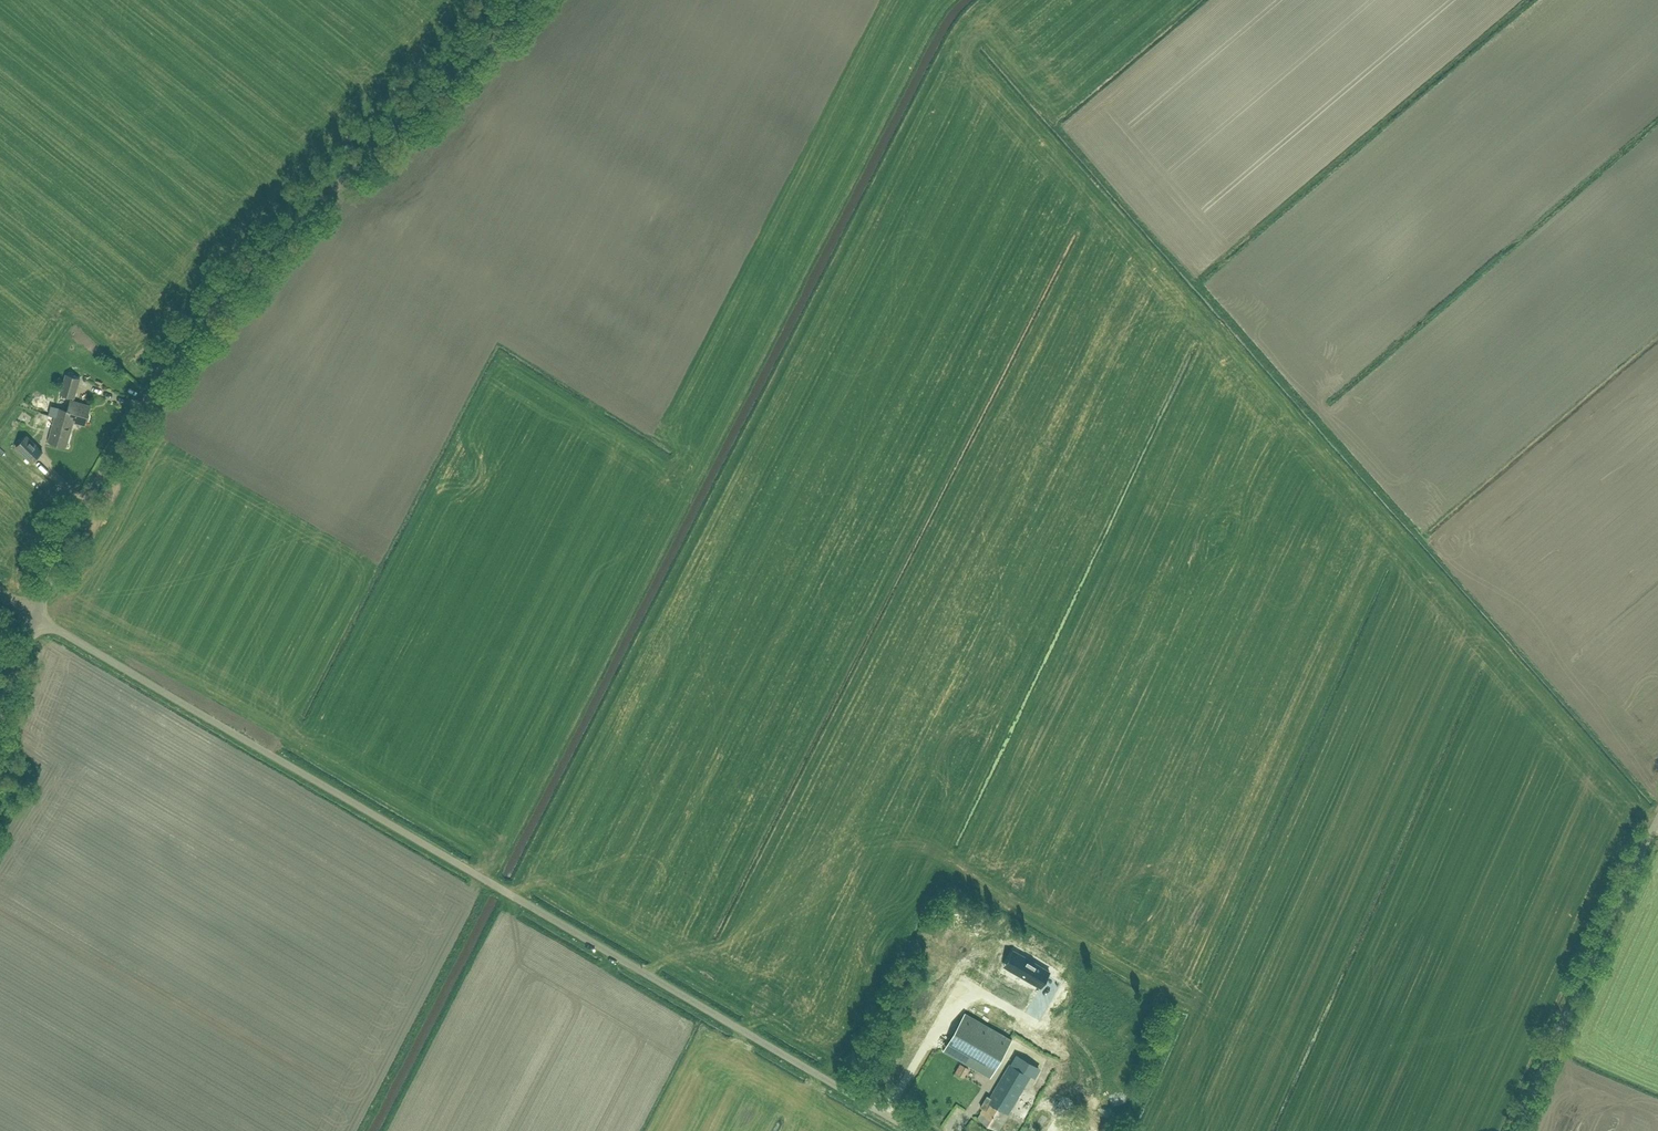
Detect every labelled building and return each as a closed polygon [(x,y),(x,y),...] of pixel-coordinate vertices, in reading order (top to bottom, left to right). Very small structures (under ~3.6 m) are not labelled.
[(79,377),(66,374),(60,393),(73,397),(79,377)] [(33,396),(29,402),(35,406),(39,400),(33,396)] [(57,407),(54,417),(61,419),(61,417),(73,420),(73,421),(84,424),(85,421),(87,420),(89,415),(87,413),(90,405),(70,399),(67,409),(57,407)] [(61,419),(54,417),(47,440),(66,445),(73,421),(73,420),(61,417),(61,419)] [(31,461),(37,455),(42,450),(26,434),(15,445),(31,461)] [(1020,955),(1011,970),(1040,987),(1049,971),(1020,955)] [(973,983),(971,990),(981,994),(984,987),(973,983)] [(990,1077),(1012,1039),(964,1012),(942,1050),(990,1077)] [(978,1118),(998,1130),(1030,1075),(1009,1063),(989,1097),(987,1096),(980,1107),(983,1108),(978,1118)]
